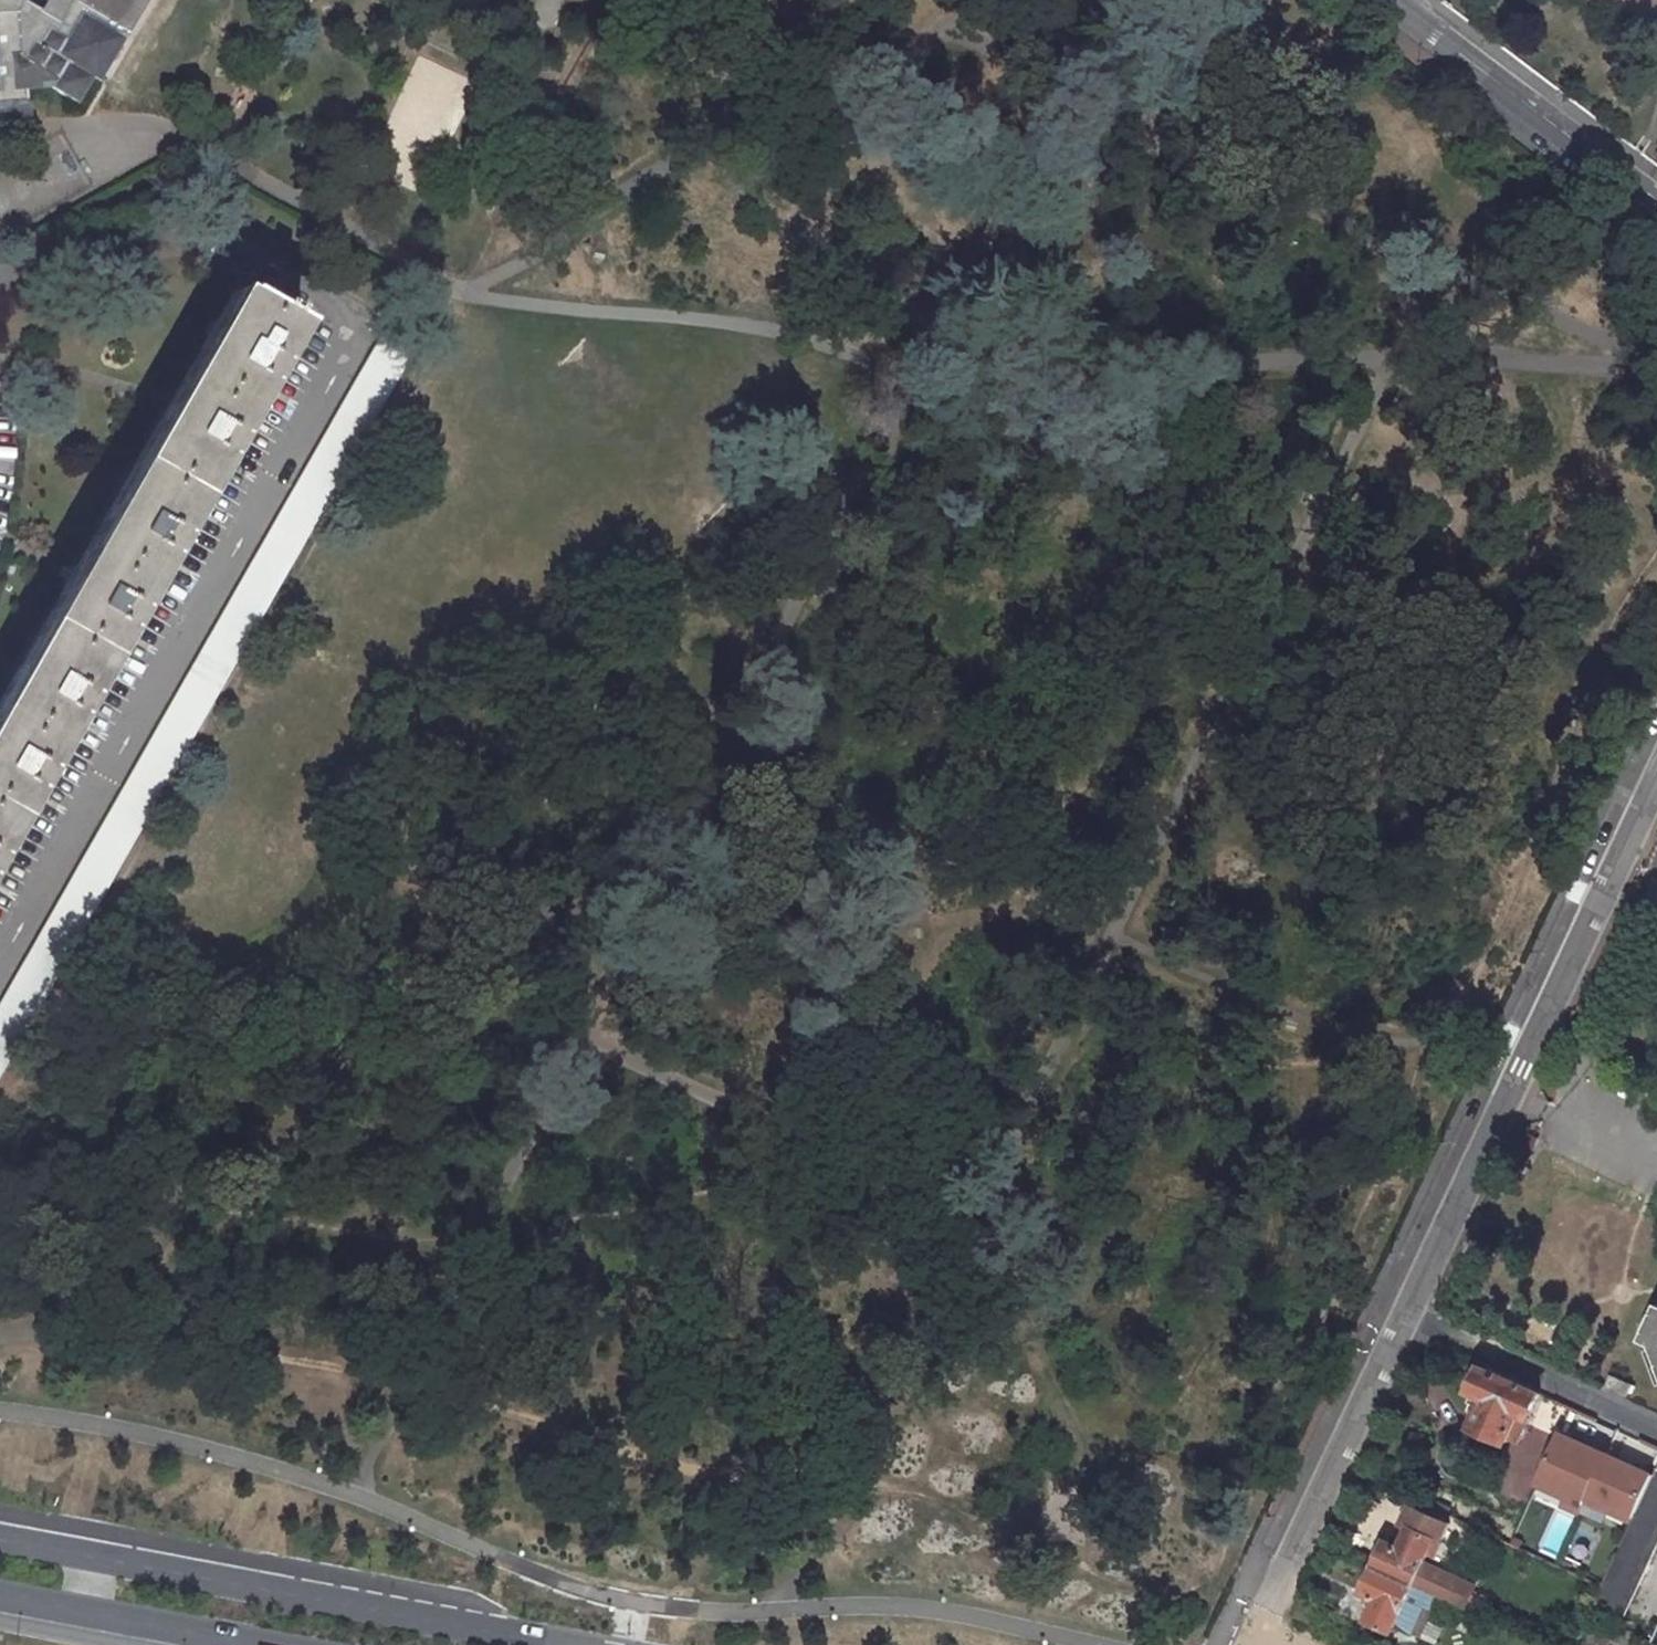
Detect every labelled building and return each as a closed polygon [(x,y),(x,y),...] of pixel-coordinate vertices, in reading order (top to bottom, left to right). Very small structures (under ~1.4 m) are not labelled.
[(9,113),(17,103),(27,103),(25,90),(51,88),(78,104),(93,77),(99,81),(148,0),(47,0),(40,11),(22,0),(0,0),(0,113),(9,113)] [(236,299),(0,713),(0,842),(62,733),(290,330),(277,322),(281,316),(265,307),(262,314),(236,299)] [(403,354),(411,339),(386,325),(378,340),(403,354)] [(378,340),(0,1001),(0,1066),(183,743),(405,355),(403,354),(378,340)] [(1655,1302),(1648,1299),(1644,1308),(1651,1311),(1655,1302)] [(1655,1302),(1651,1311),(1644,1308),(1636,1327),(1644,1330),(1639,1339),(1642,1340),(1652,1344),(1656,1357),(1649,1360),(1656,1379),(1656,1303),(1655,1302)] [(1636,1327),(1632,1336),(1639,1339),(1644,1330),(1636,1327)] [(1656,1357),(1652,1344),(1642,1340),(1649,1360),(1656,1357)] [(1469,1420),(1501,1435),(1504,1428),(1514,1407),(1523,1411),(1534,1389),(1479,1364),(1469,1386),(1482,1391),(1478,1401),(1469,1420)] [(1630,1386),(1609,1376),(1604,1388),(1625,1398),(1630,1386)] [(1464,1395),(1478,1401),(1482,1391),(1469,1386),(1464,1395)] [(1514,1432),(1523,1411),(1514,1407),(1504,1428),(1514,1432)] [(1611,1450),(1561,1428),(1537,1484),(1588,1505),(1611,1450)] [(1656,1469),(1611,1450),(1588,1505),(1633,1524),(1656,1469)] [(1381,1536),(1370,1560),(1408,1578),(1459,1602),(1470,1580),(1418,1556),(1429,1533),(1436,1536),(1444,1518),(1407,1500),(1398,1519),(1406,1522),(1397,1543),(1381,1536)] [(1408,1578),(1370,1560),(1358,1586),(1372,1593),(1362,1614),(1386,1625),(1408,1578)] [(1647,1643),(1652,1644),(1656,1644),(1656,1623),(1647,1643)]
